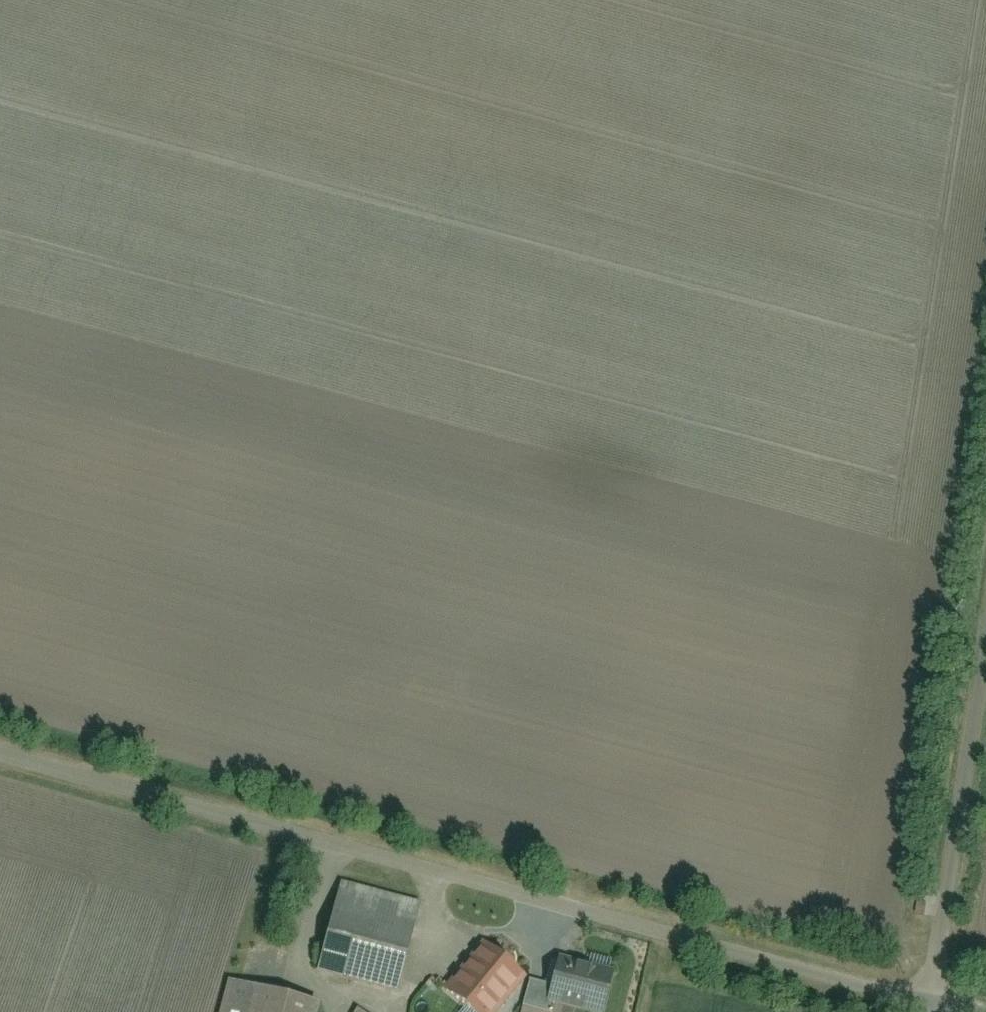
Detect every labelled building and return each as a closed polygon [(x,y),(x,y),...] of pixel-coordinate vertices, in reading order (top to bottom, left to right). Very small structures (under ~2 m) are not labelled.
[(344,889),(321,971),(399,992),(421,910),(344,889)] [(422,1008),(426,1011),(498,1011),(522,985),(476,945),(422,1008)] [(551,1004),(581,1011),(605,1011),(612,986),(559,972),(551,1004)] [(225,1011),(316,1011),(318,1006),(233,982),(225,1011)]
